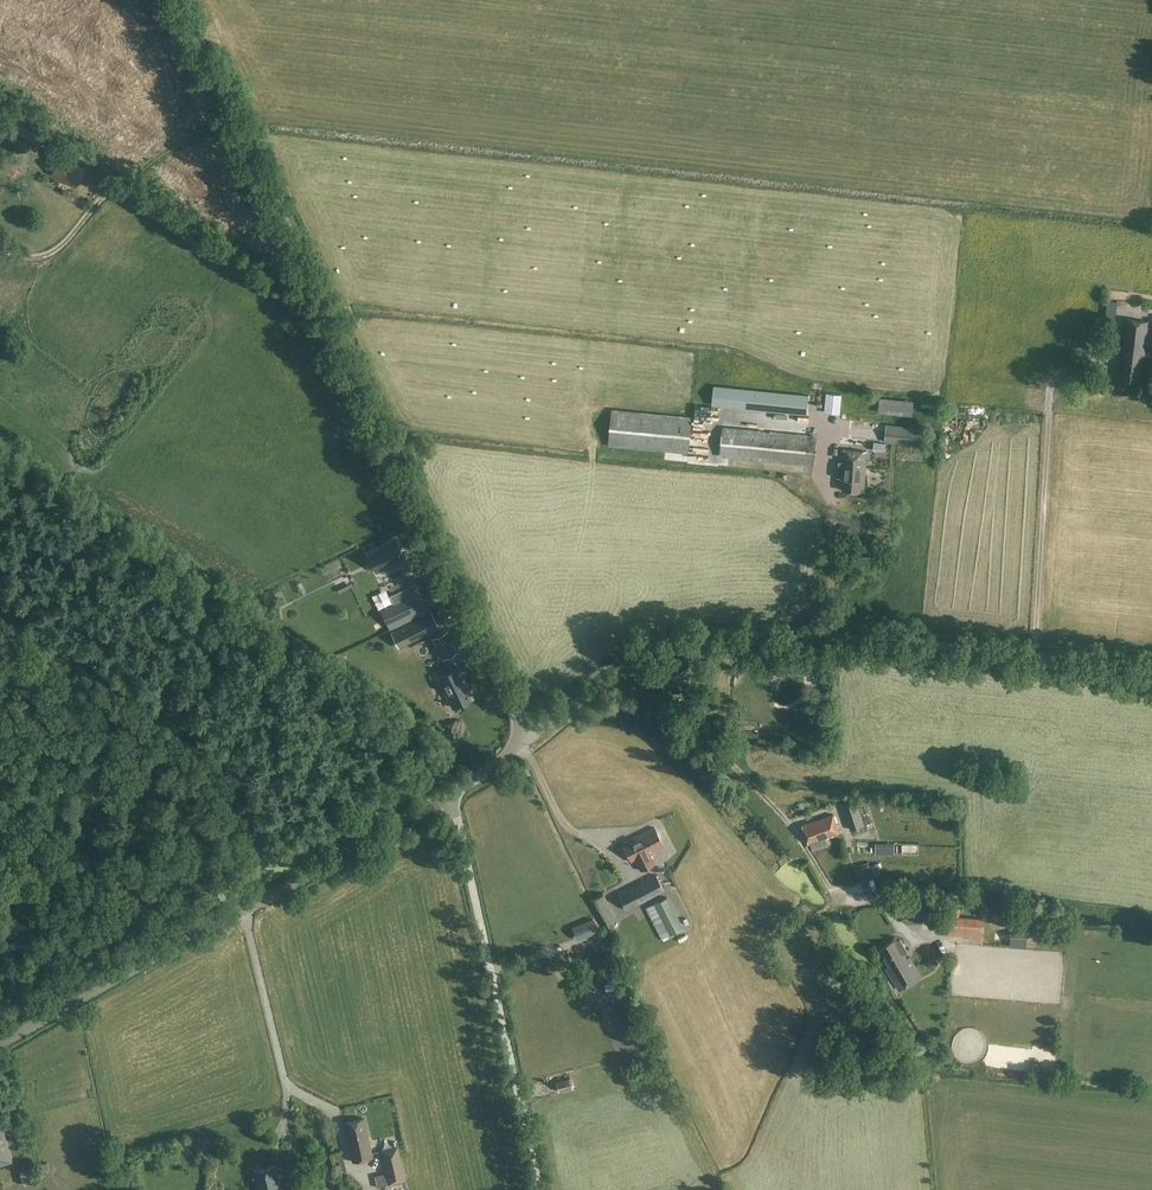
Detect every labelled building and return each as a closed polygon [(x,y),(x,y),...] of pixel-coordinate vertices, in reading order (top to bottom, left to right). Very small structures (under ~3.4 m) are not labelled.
[(52,174),(75,187),(85,169),(62,156),(52,174)] [(6,162),(2,169),(12,175),(16,168),(6,162)] [(1115,320),(1118,301),(1108,299),(1105,319),(1115,320)] [(1142,362),(1144,362),(1149,322),(1127,319),(1123,353),(1125,354),(1122,378),(1140,381),(1142,362)] [(805,413),(807,396),(715,386),(713,403),(805,413)] [(840,414),(842,394),(826,393),(824,413),(840,414)] [(908,411),(910,400),(877,394),(875,406),(908,411)] [(612,409),(608,446),(688,454),(692,417),(612,409)] [(919,427),(887,424),(885,442),(917,445),(919,427)] [(813,466),(816,436),(722,426),(719,457),(813,466)] [(885,452),(886,443),(873,442),(873,451),(885,452)] [(843,490),(864,491),(867,452),(843,450),(842,467),(844,467),(843,490)] [(395,540),(367,553),(376,570),(386,565),(387,568),(396,564),(395,561),(404,557),(395,540)] [(400,601),(381,610),(390,628),(429,609),(416,583),(404,590),(407,598),(400,601)] [(431,613),(392,632),(399,646),(438,627),(431,613)] [(614,675),(623,672),(621,665),(612,668),(614,675)] [(420,687),(432,680),(425,666),(413,672),(420,687)] [(438,678),(453,707),(472,698),(457,668),(438,678)] [(671,691),(674,698),(683,694),(680,687),(671,691)] [(864,800),(856,802),(843,806),(850,830),(851,829),(854,837),(874,830),(864,800)] [(802,825),(809,844),(840,833),(833,815),(802,825)] [(648,853),(663,845),(654,828),(622,844),(630,861),(635,859),(641,871),(654,864),(648,853)] [(918,845),(876,845),(876,854),(918,854),(918,845)] [(870,867),(857,872),(860,881),(873,876),(870,867)] [(664,890),(656,875),(618,894),(626,910),(664,890)] [(595,898),(608,923),(617,919),(604,894),(595,898)] [(683,929),(667,897),(654,903),(670,935),(683,929)] [(679,920),(684,917),(680,908),(674,911),(679,920)] [(906,910),(907,922),(922,921),(921,909),(906,910)] [(981,920),(949,917),(947,932),(971,934),(970,939),(980,940),(981,920)] [(587,921),(572,927),(577,940),(592,934),(587,921)] [(1027,935),(1011,934),(1011,946),(1026,947),(1027,935)] [(891,967),(887,969),(900,990),(921,977),(909,958),(907,959),(904,954),(907,952),(900,940),(894,943),(893,941),(882,947),(887,956),(885,958),(891,967)] [(624,979),(604,984),(606,992),(626,986),(624,979)] [(643,1025),(636,1027),(641,1040),(649,1037),(647,1032),(648,1032),(647,1027),(644,1028),(643,1025)] [(846,1059),(846,1073),(859,1074),(860,1060),(846,1059)] [(872,1071),(871,1082),(885,1082),(885,1071),(872,1071)] [(573,1088),(570,1078),(556,1082),(559,1092),(573,1088)] [(372,1157),(364,1118),(343,1123),(352,1161),(372,1157)] [(2,1129),(0,1129),(0,1163),(11,1160),(2,1129)] [(377,1188),(389,1185),(406,1181),(398,1145),(380,1150),(386,1173),(374,1176),(377,1188)] [(297,1180),(278,1184),(275,1165),(254,1169),(258,1188),(257,1188),(257,1189),(299,1189),(297,1180)]
